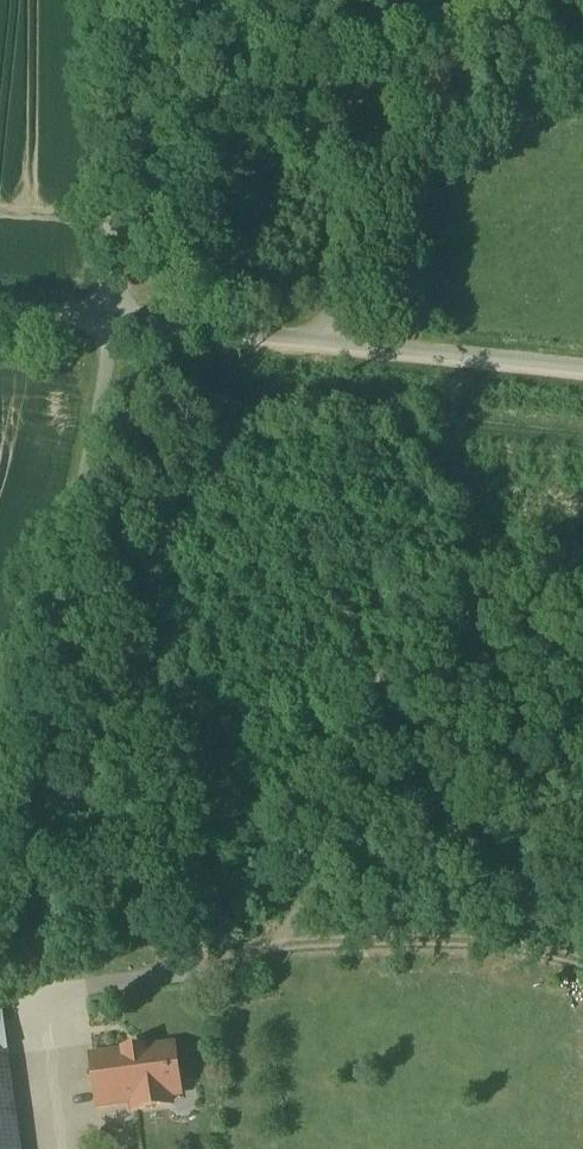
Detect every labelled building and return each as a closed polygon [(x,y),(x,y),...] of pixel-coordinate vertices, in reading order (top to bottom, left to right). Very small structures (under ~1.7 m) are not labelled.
[(171,1040),(88,1051),(94,1101),(130,1096),(131,1107),(168,1103),(167,1092),(178,1091),(171,1040)] [(0,1043),(0,1148),(27,1148),(11,1042),(0,1043)]
